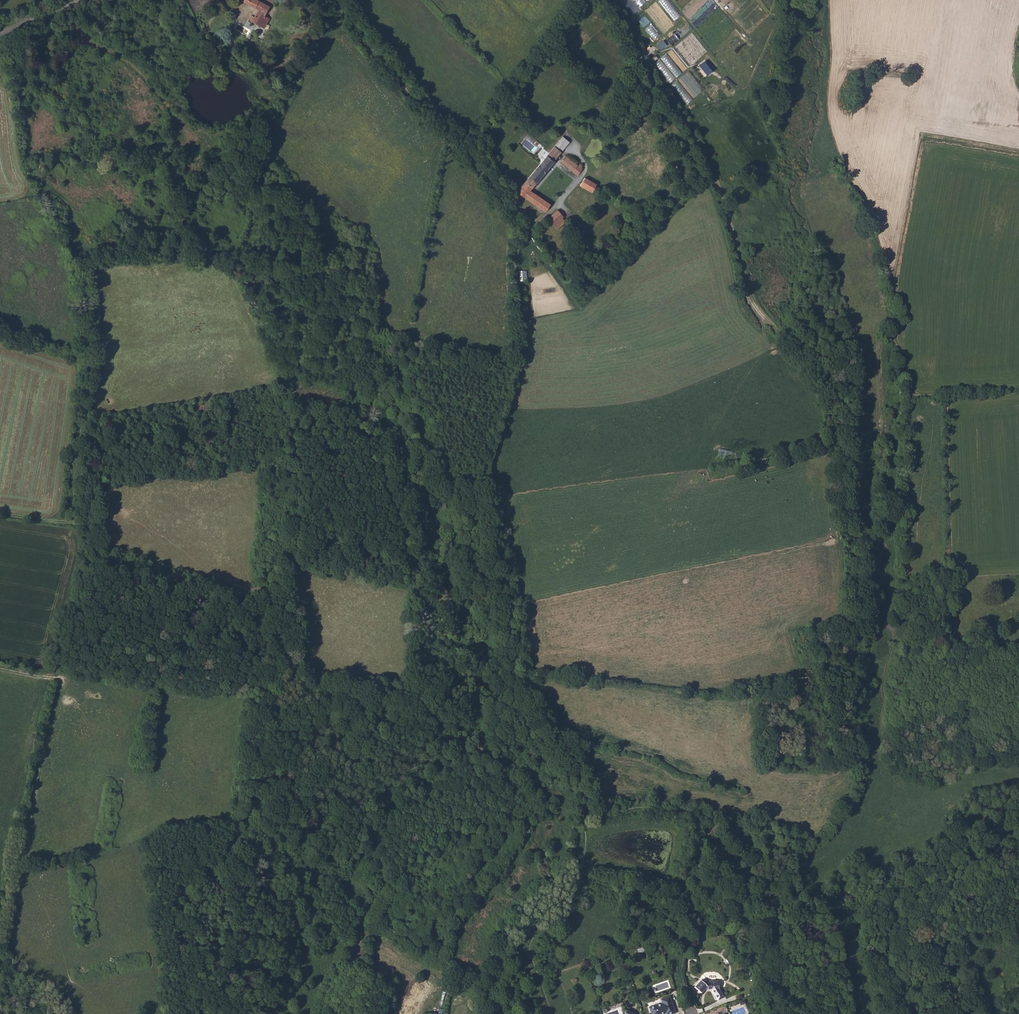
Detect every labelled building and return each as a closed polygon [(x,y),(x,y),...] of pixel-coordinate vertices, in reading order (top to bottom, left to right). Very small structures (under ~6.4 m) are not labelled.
[(221,7),(224,6),(224,7),(224,8),(225,9),(226,9),(227,8),(228,7),(228,6),(228,5),(227,5),(226,0),(219,0),(218,0),(221,7)] [(258,10),(254,17),(251,15),(249,19),(252,21),(251,22),(264,29),(269,19),(264,16),(269,7),(257,0),(239,0),(258,10)] [(517,192),(530,201),(535,194),(529,190),(561,152),(554,147),(517,192)] [(560,162),(576,175),(581,169),(576,164),(565,156),(560,162)] [(579,186),(591,192),(596,184),(585,178),(579,186)] [(548,218),(554,225),(563,216),(557,210),(548,218)] [(694,987),(701,994),(704,990),(712,990),(718,1000),(724,997),(719,989),(718,981),(702,982),(700,981),(694,987)] [(651,1013),(674,1013),(676,1013),(670,996),(660,999),(661,1003),(649,1008),(651,1013)]
